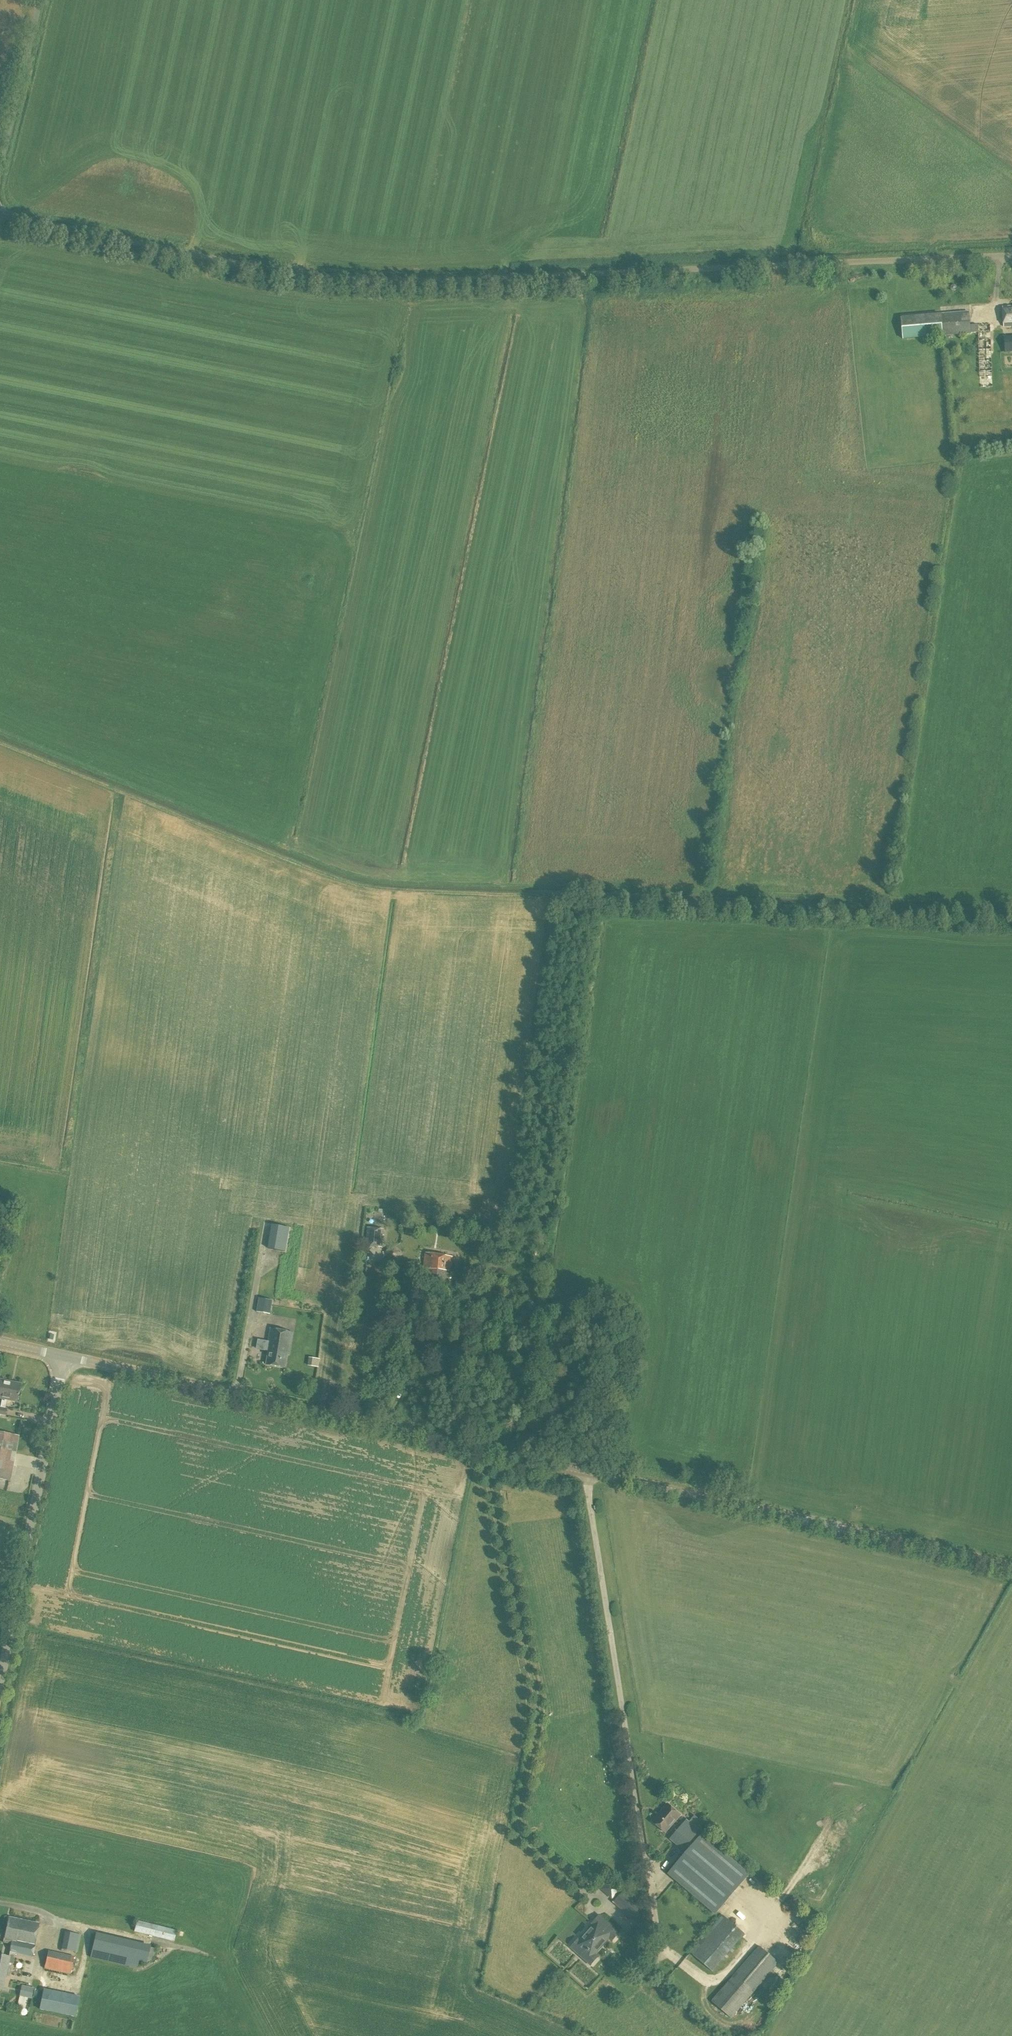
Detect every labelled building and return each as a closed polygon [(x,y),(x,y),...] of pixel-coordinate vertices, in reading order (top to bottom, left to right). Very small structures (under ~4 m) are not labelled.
[(1000,307),(1001,327),(1011,327),(1011,307),(1000,307)] [(970,325),(969,312),(901,317),(903,340),(978,333),(977,325),(970,325)] [(1011,352),(1011,336),(1004,337),(1005,352),(1011,352)] [(325,1234),(328,1217),(288,1211),(286,1226),(271,1224),(268,1249),(285,1252),(284,1255),(296,1257),(300,1230),(325,1234)] [(522,1226),(523,1216),(517,1215),(515,1224),(522,1226)] [(502,1234),(503,1226),(490,1224),(489,1232),(502,1234)] [(383,1247),(384,1228),(367,1227),(366,1246),(383,1247)] [(398,1262),(402,1253),(394,1246),(385,1251),(388,1261),(398,1262)] [(450,1258),(424,1254),(422,1269),(425,1270),(423,1284),(447,1287),(450,1258)] [(493,1305),(494,1295),(480,1294),(480,1304),(493,1305)] [(270,1314),(272,1300),(259,1298),(257,1312),(270,1314)] [(475,1311),(475,1302),(463,1301),(462,1311),(475,1311)] [(459,1317),(461,1305),(452,1305),(451,1316),(459,1317)] [(288,1355),(292,1334),(269,1330),(267,1341),(257,1339),(256,1350),(267,1352),(265,1366),(284,1369),(286,1355),(288,1355)] [(314,1366),(321,1368),(323,1360),(315,1358),(314,1366)] [(19,1387),(7,1385),(8,1383),(0,1382),(0,1399),(1,1399),(0,1405),(0,1414),(4,1415),(5,1410),(4,1409),(5,1400),(16,1402),(19,1387)] [(19,1436),(0,1432),(0,1479),(10,1481),(19,1436)] [(664,1833),(679,1815),(666,1804),(660,1811),(661,1813),(658,1817),(656,1815),(651,1822),(664,1833)] [(667,1874),(715,1915),(731,1896),(750,1875),(700,1834),(685,1821),(669,1839),(684,1853),(685,1853),(667,1874)] [(632,1920),(642,1909),(622,1891),(612,1902),(632,1920)] [(610,1941),(617,1933),(598,1916),(591,1924),(594,1927),(579,1942),(576,1940),(569,1948),(589,1965),(596,1957),(592,1953),(606,1937),(610,1941)] [(712,1971),(744,1934),(722,1916),(691,1953),(692,1953),(712,1971)] [(4,1976),(9,1977),(12,1963),(13,1964),(15,1954),(31,1958),(38,1925),(8,1918),(2,1943),(11,1945),(8,1958),(0,1956),(0,1974),(4,1975),(4,1976)] [(174,1942),(176,1930),(136,1920),(133,1932),(174,1942)] [(77,1952),(81,1935),(65,1931),(61,1949),(77,1952)] [(146,1962),(151,1960),(157,1949),(150,1947),(150,1945),(96,1933),(90,1957),(129,1967),(137,1969),(139,1961),(146,1962)] [(732,2018),(778,1963),(759,1946),(712,2001),(732,2018)] [(70,1974),(74,1956),(48,1950),(44,1968),(70,1974)] [(31,1999),(34,1988),(21,1985),(19,1996),(31,1999)] [(75,2017),(80,1996),(43,1989),(39,2009),(75,2017)]
